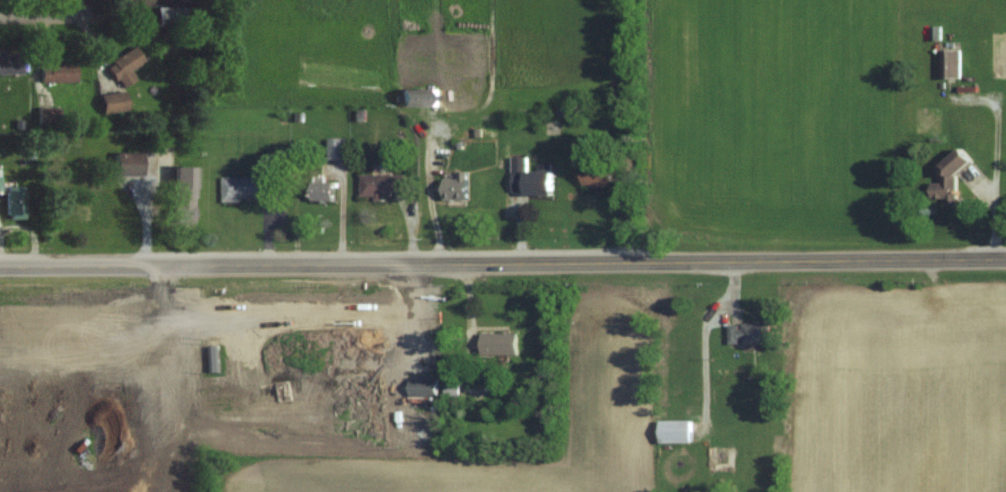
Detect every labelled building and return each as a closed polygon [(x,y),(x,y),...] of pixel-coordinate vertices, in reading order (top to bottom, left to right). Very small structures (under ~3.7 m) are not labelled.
[(197,7),(161,7),(161,28),(197,28),(197,7)] [(110,70),(128,89),(139,78),(134,73),(148,59),(135,45),(110,70)] [(958,49),(937,49),(937,77),(958,77),(958,49)] [(24,75),(24,53),(0,53),(0,75),(24,75)] [(80,83),(80,65),(44,65),(44,83),(80,83)] [(404,91),(404,107),(435,107),(435,91),(404,91)] [(129,92),(104,95),(106,114),(131,111),(129,92)] [(54,120),(51,120),(51,112),(43,112),(43,125),(61,124),(61,111),(54,111),(54,120)] [(347,140),(331,140),(331,161),(347,161),(347,140)] [(147,176),(147,153),(119,153),(119,176),(147,176)] [(938,156),(938,183),(927,183),(927,201),(955,201),(955,169),(964,168),(964,156),(938,156)] [(557,173),(529,173),(529,158),(514,158),(514,196),(557,196),(557,173)] [(199,224),(199,168),(177,168),(177,224),(199,224)] [(614,189),(614,177),(607,177),(607,168),(589,168),(589,189),(614,189)] [(409,176),(363,176),(363,199),(394,199),(394,193),(409,193),(409,176)] [(275,178),(224,178),(224,202),(275,202),(275,178)] [(447,201),(471,201),(471,180),(447,180),(447,201)] [(314,202),(337,202),(337,183),(314,183),(314,202)] [(10,190),(10,220),(29,220),(29,190),(10,190)] [(492,316),(492,362),(520,362),(520,316),(492,316)] [(731,325),(731,346),(771,346),(771,325),(731,325)] [(441,397),(441,378),(411,378),(411,397),(441,397)] [(462,385),(448,385),(448,399),(462,399),(462,385)] [(663,422),(663,444),(695,444),(695,422),(663,422)]
